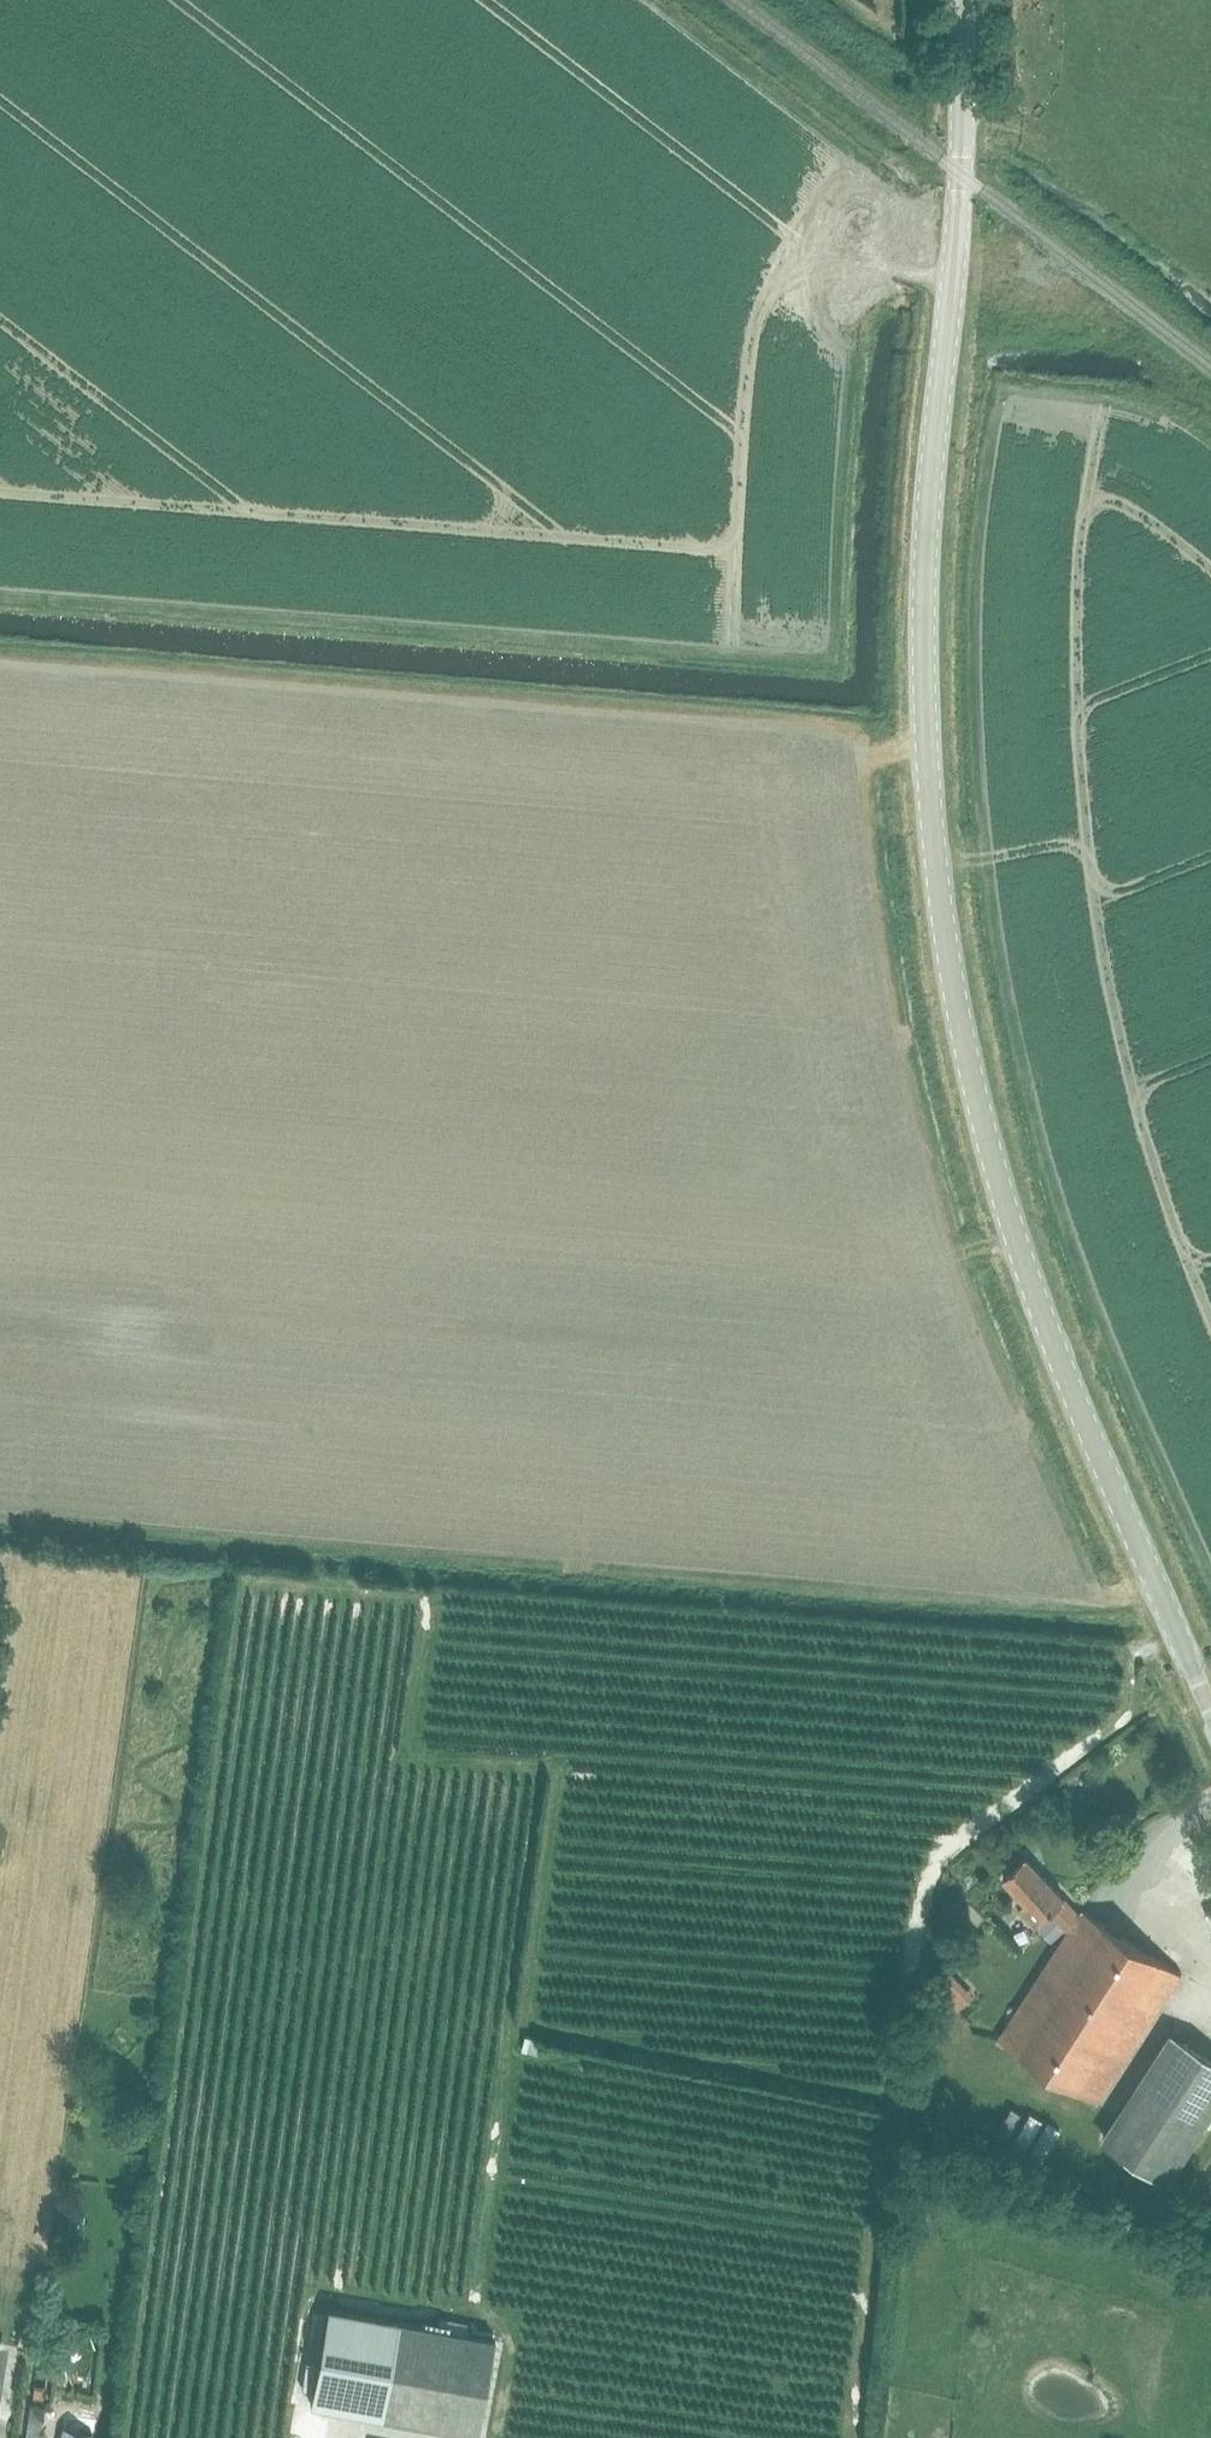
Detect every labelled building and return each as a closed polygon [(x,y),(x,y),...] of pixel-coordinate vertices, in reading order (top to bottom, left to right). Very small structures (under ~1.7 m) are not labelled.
[(1099,2104),(1183,1974),(1084,1909),(1080,1915),(1067,1900),(1068,1899),(1027,1857),(1005,1878),(1027,1901),(1021,1907),(1038,1926),(1052,1913),(1070,1932),(1000,2040),(1099,2104)] [(952,1970),(936,1985),(946,1995),(962,1980),(952,1970)] [(1172,2034),(1105,2138),(1172,2181),(1210,2119),(1210,2060),(1172,2034)] [(1049,2130),(1056,2114),(1043,2109),(1037,2125),(1049,2130)] [(478,2435),(497,2340),(330,2308),(312,2403),(478,2435)] [(34,2386),(32,2399),(42,2400),(44,2387),(34,2386)] [(25,2437),(39,2437),(44,2405),(30,2403),(25,2437)] [(97,2417),(64,2412),(61,2437),(94,2437),(97,2417)]
